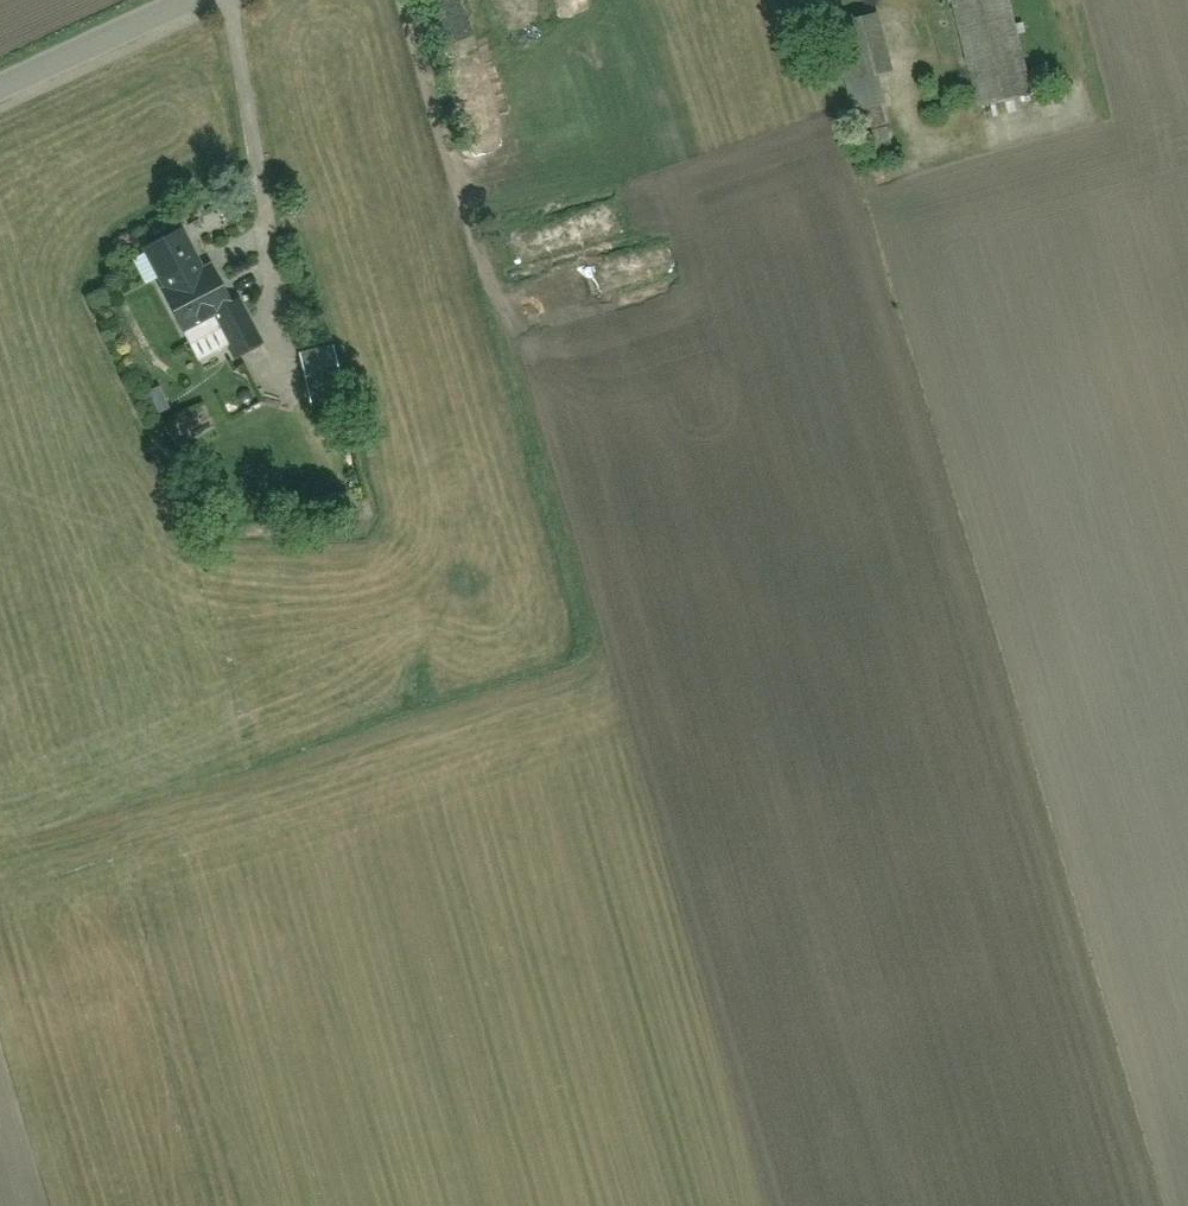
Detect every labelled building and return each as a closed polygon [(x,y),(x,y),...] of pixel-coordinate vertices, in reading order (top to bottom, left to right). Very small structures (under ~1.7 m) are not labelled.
[(987,108),(1041,93),(1015,0),(956,0),(987,108)] [(887,12),(834,30),(854,87),(907,68),(887,12)] [(222,336),(235,365),(271,349),(242,288),(226,296),(195,231),(148,253),(193,349),(222,336)] [(304,356),(308,402),(356,398),(351,352),(304,356)]
